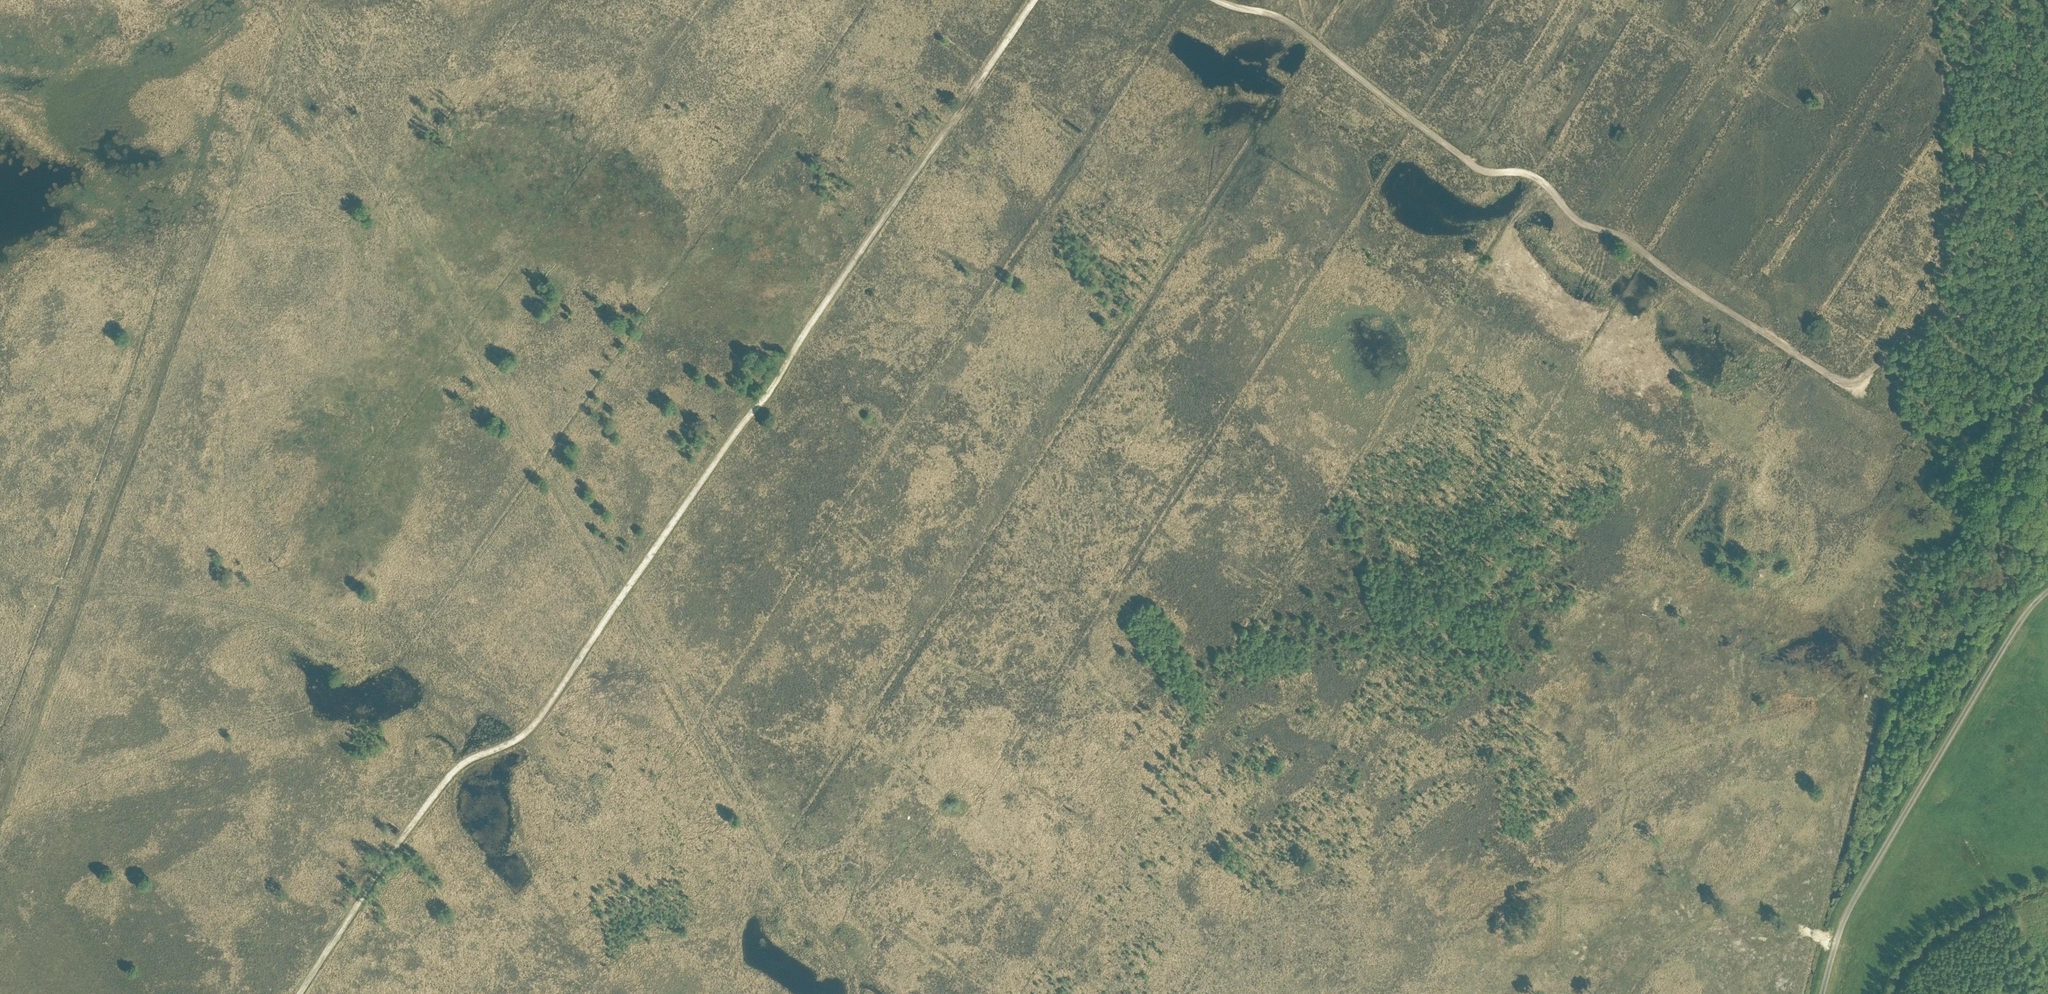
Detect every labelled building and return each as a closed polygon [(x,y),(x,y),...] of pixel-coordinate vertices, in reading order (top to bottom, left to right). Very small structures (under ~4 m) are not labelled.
[(1801,1),(1796,7),(1802,12),(1807,5),(1801,1)]
